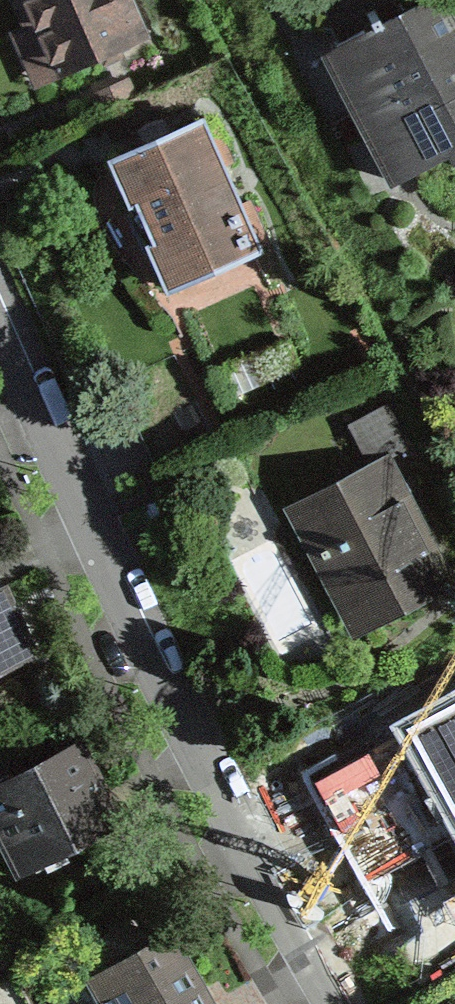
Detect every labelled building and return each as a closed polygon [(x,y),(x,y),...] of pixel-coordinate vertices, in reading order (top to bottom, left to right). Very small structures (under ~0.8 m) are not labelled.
[(37,91),(152,40),(134,0),(0,0),(0,7),(37,91)] [(453,165),(454,165),(454,31),(439,0),(427,0),(381,24),(378,20),(371,23),(374,28),(339,46),(367,101),(358,106),(399,183),(449,156),(453,165)] [(199,127),(197,122),(116,158),(137,205),(130,208),(146,245),(153,242),(170,280),(174,289),(255,253),(253,249),(267,243),(249,200),(234,207),(218,169),(232,162),(213,121),(199,127)] [(388,453),(282,510),(352,643),(454,589),(454,576),(388,453)] [(5,588),(0,590),(0,675),(37,658),(5,588)] [(428,715),(454,765),(454,701),(428,715)] [(0,783),(0,851),(15,883),(115,835),(92,785),(105,779),(87,742),(0,783)] [(84,982),(97,1003),(218,1003),(177,931),(84,982)]
